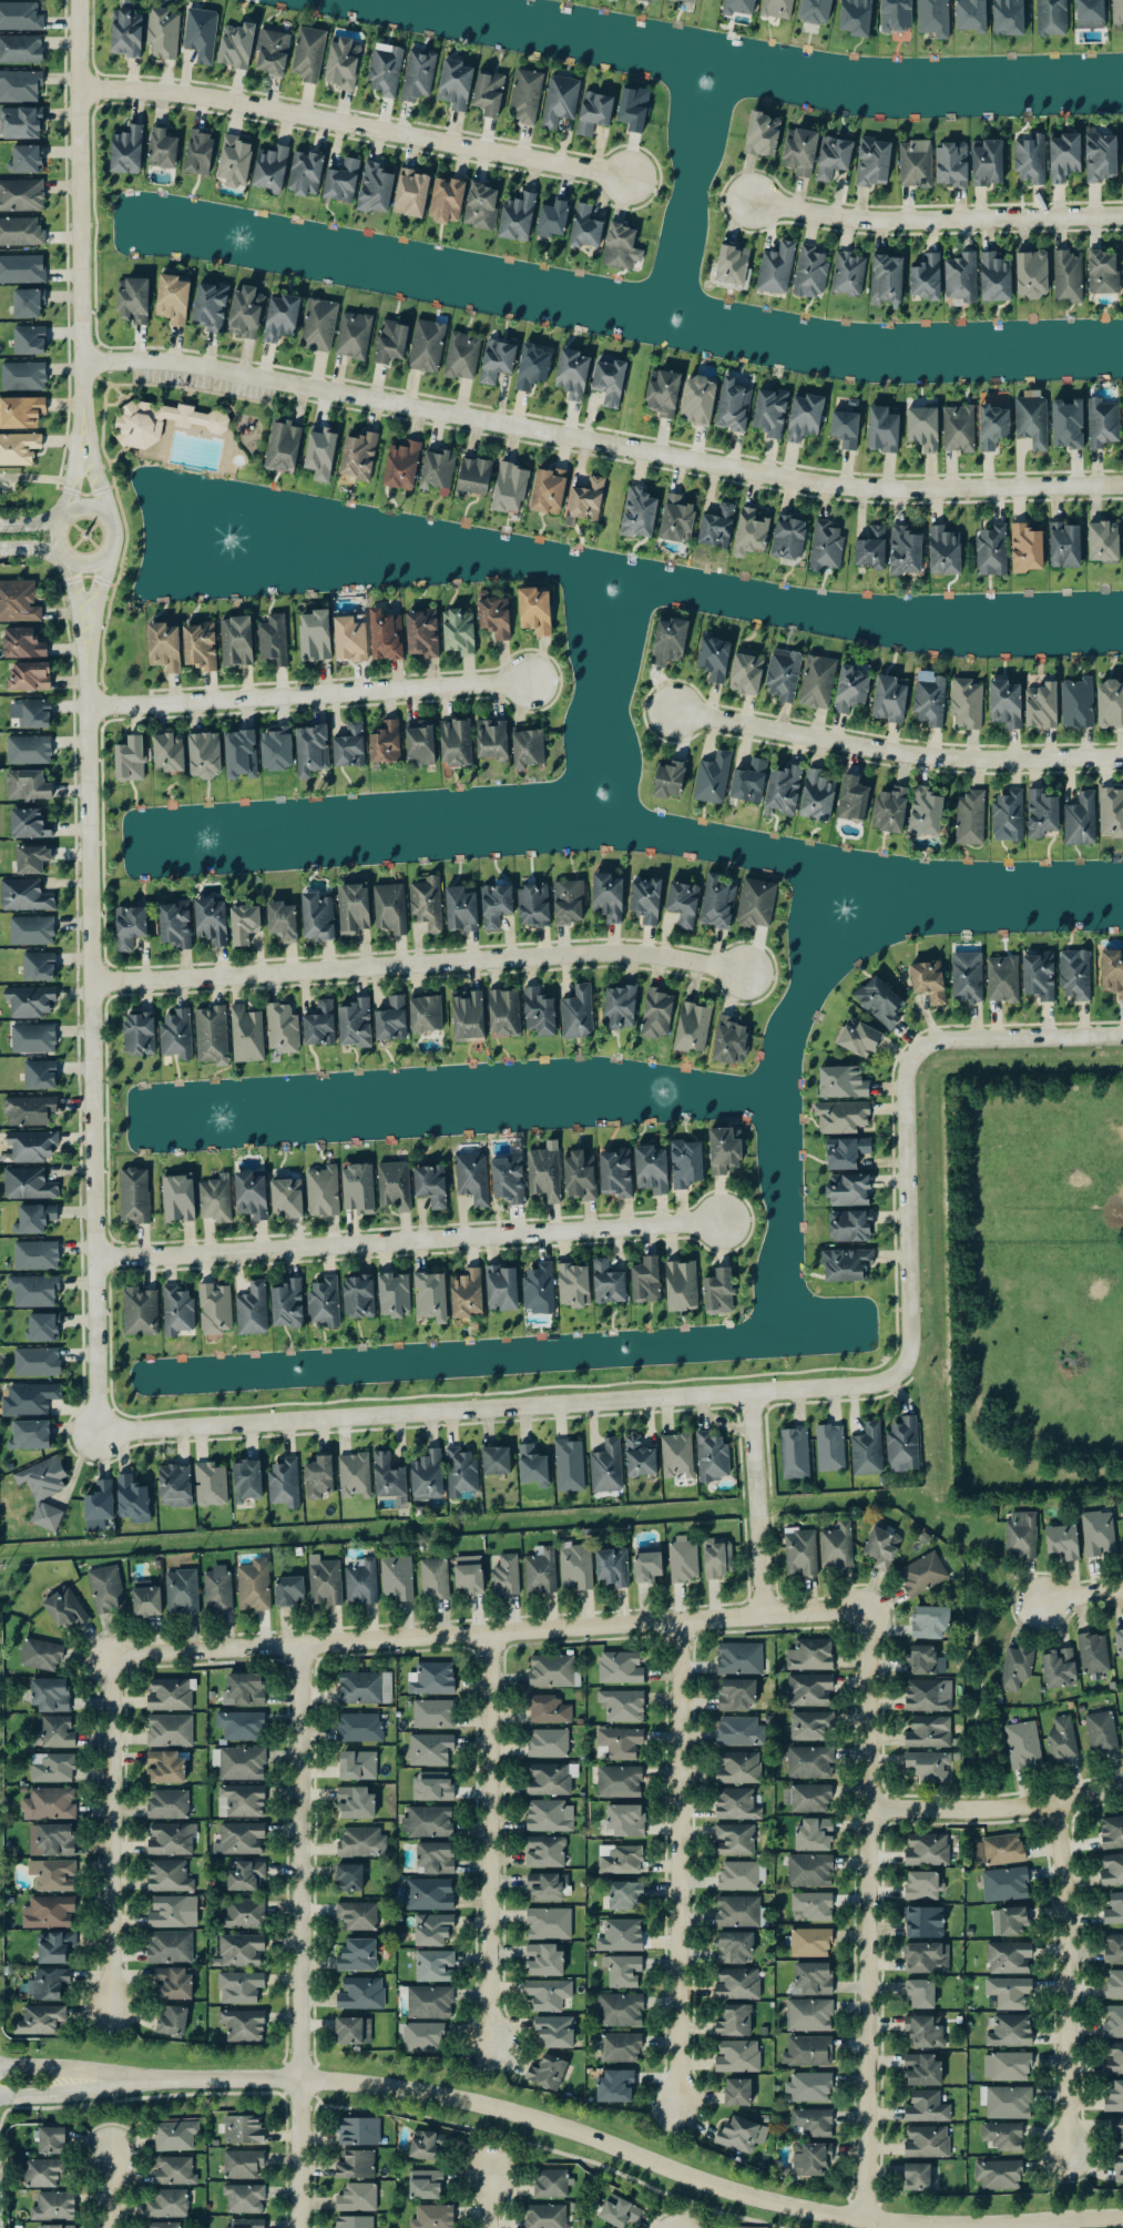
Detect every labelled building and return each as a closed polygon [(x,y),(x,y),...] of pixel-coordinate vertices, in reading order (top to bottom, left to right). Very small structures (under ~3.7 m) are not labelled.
[(725,11),(756,15),(757,0),(727,0),(725,11)] [(796,0),(765,0),(762,14),(792,20),(796,0)] [(834,0),(803,0),(799,18),(829,24),(834,0)] [(874,0),(844,0),(841,29),(852,30),(851,35),(870,37),(874,0)] [(883,30),(914,30),(914,0),(883,0),(883,30)] [(921,33),(938,32),(938,39),(951,39),(950,0),(920,0),(921,33)] [(978,28),(978,33),(988,33),(988,0),(958,0),(958,29),(978,28)] [(1026,0),(996,0),(996,35),(1026,34),(1026,0)] [(1040,35),(1070,35),(1069,0),(1039,0),(1040,35)] [(1106,0),(1078,0),(1079,28),(1106,28),(1106,0)] [(1116,27),(1122,27),(1122,0),(1115,0),(1116,27)] [(0,2),(0,30),(45,31),(45,15),(39,15),(39,3),(0,2)] [(179,58),(181,15),(168,14),(169,8),(150,7),(148,45),(153,45),(153,57),(179,58)] [(186,48),(200,50),(198,64),(213,66),(220,11),(190,8),(186,48)] [(113,53),(127,53),(127,58),(143,58),(144,11),(113,11),(113,53)] [(218,63),(249,69),(257,23),(244,21),(243,27),(225,24),(218,63)] [(319,84),(328,30),(301,26),(294,72),(304,74),(303,81),(319,84)] [(257,72),(285,75),(290,32),(262,29),(257,72)] [(0,35),(0,63),(43,63),(44,36),(0,35)] [(327,81),(340,83),(339,89),(356,92),(364,45),(353,44),(354,38),(334,35),(327,81)] [(398,99),(405,47),(393,46),(392,52),(374,50),(369,88),(383,90),(382,97),(398,99)] [(431,96),(438,54),(411,50),(403,100),(419,103),(420,94),(431,96)] [(453,109),(468,112),(474,67),(464,66),(465,60),(445,57),(439,100),(454,102),(453,109)] [(537,126),(545,72),(518,69),(511,116),(523,118),(522,124),(537,126)] [(39,87),(44,87),(45,71),(0,70),(0,102),(39,102),(39,87)] [(474,106),(486,107),(485,116),(500,118),(506,75),(479,72),(474,106)] [(558,131),(561,117),(575,120),(582,79),(552,74),(543,128),(558,131)] [(619,120),(631,122),(630,131),(645,133),(652,90),(624,86),(619,120)] [(578,134),(593,137),(596,122),(611,125),(616,96),(586,91),(578,134)] [(2,139),(43,138),(43,107),(2,108),(2,139)] [(746,152),(776,157),(783,116),(753,111),(746,152)] [(112,133),(112,173),(143,172),(143,124),(130,124),(130,133),(112,133)] [(167,136),(167,127),(152,126),(151,164),(178,165),(179,136),(167,136)] [(820,131),(796,127),(795,138),(788,137),(784,164),(798,167),(797,175),(812,178),(820,131)] [(215,132),(191,130),(186,172),(210,174),(215,132)] [(1046,185),(1046,133),(1036,133),(1036,140),(1018,139),(1017,179),(1033,179),(1032,184),(1046,185)] [(1053,184),(1068,184),(1068,173),(1083,173),(1082,133),(1062,134),(1062,138),(1052,138),(1053,184)] [(1119,178),(1118,135),(1089,135),(1090,183),(1103,182),(1103,178),(1119,178)] [(227,184),(247,188),(255,141),(226,136),(219,177),(228,179),(227,184)] [(819,180),(832,182),(834,168),(851,170),(855,140),(824,136),(819,180)] [(859,186),(872,187),(872,183),(890,184),(893,140),(862,138),(859,186)] [(974,147),(975,184),(1005,184),(1004,139),(985,139),(986,147),(974,147)] [(903,187),(933,186),(932,140),(902,141),(903,187)] [(938,184),(969,184),(969,142),(956,142),(956,144),(938,144),(938,184)] [(260,148),(253,184),(272,188),(271,193),(281,195),(291,146),(275,143),(274,151),(260,148)] [(13,145),(12,171),(44,172),(45,146),(13,145)] [(309,152),(309,153),(294,152),(291,193),(321,195),(324,153),(309,152)] [(328,168),(324,198),(355,202),(361,159),(346,157),(344,170),(328,168)] [(396,173),(379,169),(380,162),(367,160),(357,208),(387,214),(396,173)] [(395,214),(426,217),(431,173),(400,169),(395,214)] [(461,222),(467,180),(452,178),(452,180),(436,178),(430,219),(451,222),(451,221),(461,222)] [(45,211),(46,180),(0,179),(0,211),(45,211)] [(500,187),(472,183),(466,225),(494,229),(500,187)] [(536,192),(523,191),(522,200),(505,198),(500,237),(531,241),(536,192)] [(556,206),(542,204),(539,234),(565,237),(569,200),(557,199),(556,206)] [(594,204),(579,202),(571,243),(600,248),(605,221),(592,219),(594,204)] [(0,218),(0,246),(47,245),(47,227),(39,227),(39,217),(0,218)] [(645,261),(646,250),(636,249),(638,226),(610,223),(606,266),(634,268),(635,260),(645,261)] [(759,290),(789,294),(796,241),(782,239),(780,252),(764,250),(759,290)] [(825,297),(830,253),(817,252),(818,245),(802,243),(796,294),(825,297)] [(747,284),(751,247),(721,244),(717,281),(747,284)] [(1073,249),(1056,250),(1057,303),(1084,302),(1082,256),(1074,256),(1073,249)] [(1014,300),(1012,260),(1000,261),(999,251),(982,252),(984,301),(1014,300)] [(1018,252),(1019,296),(1050,296),(1049,251),(1018,252)] [(1119,293),(1120,251),(1091,251),(1091,293),(1119,293)] [(863,297),(868,255),(838,252),(834,293),(863,297)] [(943,301),(942,252),(927,253),(927,264),(912,264),(912,297),(932,296),(933,301),(943,301)] [(947,259),(948,299),(966,298),(966,303),(978,303),(977,252),(963,252),(963,259),(947,259)] [(0,256),(0,284),(46,283),(46,255),(0,256)] [(905,256),(874,255),(873,305),(882,305),(882,302),(903,303),(905,256)] [(158,316),(172,317),(171,326),(188,326),(191,282),(180,281),(181,275),(160,274),(158,316)] [(150,278),(126,278),(126,290),(120,290),(119,317),(133,317),(133,324),(149,325),(150,278)] [(194,323),(208,325),(207,331),(223,333),(229,285),(199,281),(194,323)] [(259,338),(265,294),(257,293),(257,289),(236,286),(229,334),(259,338)] [(15,317),(44,318),(45,289),(15,289),(15,317)] [(266,342),(279,343),(280,334),(297,336),(300,296),(283,294),(283,297),(270,296),(266,342)] [(337,301),(308,299),(305,344),(315,345),(315,351),(334,352),(337,301)] [(367,360),(374,316),(344,311),(337,355),(367,360)] [(439,373),(447,324),(418,319),(410,368),(439,373)] [(376,362),(391,365),(392,357),(405,359),(410,324),(383,320),(376,362)] [(16,355),(47,355),(46,326),(15,327),(16,355)] [(475,381),(483,337),(453,331),(445,375),(475,381)] [(519,345),(489,339),(480,383),(496,386),(499,371),(513,374),(519,345)] [(553,352),(536,349),(537,344),(525,342),(517,389),(531,392),(533,381),(548,383),(553,352)] [(570,401),(585,403),(590,357),(580,356),(581,350),(561,348),(557,387),(571,389),(570,401)] [(598,361),(593,389),(607,391),(604,407),(622,410),(629,362),(616,360),(616,363),(598,361)] [(47,363),(3,363),(4,391),(48,390),(47,363)] [(682,373),(652,369),(647,409),(661,410),(660,417),(676,419),(682,373)] [(718,428),(748,432),(754,388),(736,386),(737,377),(725,375),(718,428)] [(712,426),(719,380),(688,376),(681,421),(712,426)] [(783,439),(789,392),(760,388),(755,428),(770,430),(769,438),(783,439)] [(820,436),(827,397),(807,393),(806,398),(796,396),(788,441),(802,444),(804,433),(820,436)] [(40,413),(48,413),(47,397),(0,398),(0,429),(40,429),(40,413)] [(1017,438),(1034,438),(1034,451),(1048,451),(1050,398),(1018,397),(1017,438)] [(1091,449),(1107,448),(1107,442),(1121,442),(1120,403),(1104,403),(1104,397),(1090,398),(1091,449)] [(231,416),(196,410),(196,406),(179,404),(179,408),(126,399),(123,417),(118,416),(116,428),(123,429),(120,446),(150,451),(151,442),(161,444),(165,419),(176,421),(175,426),(193,429),(193,427),(228,433),(231,416)] [(1084,399),(1074,399),(1074,401),(1054,401),(1055,448),(1085,447),(1084,399)] [(1011,439),(1010,408),(993,408),(993,403),(981,403),(982,452),(997,451),(997,440),(1011,439)] [(901,414),(890,414),(890,406),(871,406),(870,450),(900,451),(901,414)] [(946,406),(946,452),(977,451),(976,406),(946,406)] [(939,407),(909,408),(909,443),(925,443),(926,453),(940,453),(939,407)] [(860,413),(833,412),(833,436),(844,437),(843,449),(859,450),(860,413)] [(303,428),(293,426),(293,421),(274,417),(266,466),(296,472),(303,428)] [(339,431),(312,427),(305,468),(316,470),(314,480),(330,483),(339,431)] [(380,433),(365,430),(363,438),(347,436),(341,476),(372,481),(380,433)] [(33,449),(44,449),(44,434),(0,435),(0,466),(34,465),(33,449)] [(423,442),(408,439),(406,447),(392,444),(384,485),(413,491),(423,442)] [(452,489),(458,454),(427,449),(421,489),(431,490),(431,486),(452,489)] [(492,459),(462,458),(460,492),(490,494),(492,459)] [(493,510),(509,513),(510,509),(523,511),(530,468),(501,463),(493,510)] [(532,511),(563,515),(568,471),(537,467),(532,511)] [(568,517),(602,521),(608,477),(591,475),(589,488),(573,486),(568,517)] [(654,538),(658,499),(649,497),(650,488),(629,485),(623,534),(654,538)] [(660,538),(691,543),(697,504),(684,502),(685,495),(668,492),(660,538)] [(730,548),(737,504),(721,502),(719,516),(704,513),(699,543),(730,548)] [(771,519),(757,516),(758,509),(742,506),(735,556),(747,558),(748,549),(766,552),(771,519)] [(802,560),(810,520),(779,515),(772,555),(802,560)] [(846,529),(832,527),(832,520),(818,518),(812,567),(841,570),(846,529)] [(1009,523),(993,522),(993,530),(979,529),(978,575),(1008,576),(1009,523)] [(1044,531),(1030,531),(1029,522),(1013,523),(1014,572),(1045,571),(1044,531)] [(1092,561),(1121,560),(1120,522),(1090,523),(1092,561)] [(1083,567),(1082,523),(1052,524),(1053,568),(1083,567)] [(857,565),(874,565),(874,570),(886,570),(887,525),(871,525),(871,538),(857,538),(857,565)] [(932,525),(932,574),(962,574),(962,533),(946,533),(946,525),(932,525)] [(923,534),(909,534),(909,526),(894,526),(892,574),(922,574),(923,534)] [(44,621),(44,606),(37,606),(37,580),(0,581),(0,622),(44,621)] [(538,637),(553,636),(551,591),(539,592),(539,588),(520,588),(521,629),(537,628),(538,637)] [(496,641),(512,640),(510,598),(479,600),(480,631),(496,630),(496,641)] [(403,614),(383,615),(383,608),(372,608),(373,661),(404,660),(403,614)] [(332,661),(330,610),(313,610),(313,614),(301,615),(303,661),(332,661)] [(474,610),(444,611),(446,653),(476,652),(474,610)] [(408,611),(409,654),(427,654),(427,658),(440,658),(439,611),(408,611)] [(260,624),(261,661),(275,660),(276,667),(289,667),(287,614),(270,614),(270,624),(260,624)] [(337,662),(369,660),(368,622),(356,623),(355,616),(335,617),(337,662)] [(252,617),(222,618),(224,666),(254,665),(252,617)] [(690,620),(671,618),(671,621),(659,620),(653,664),(667,666),(668,660),(685,662),(690,620)] [(167,666),(167,674),(182,674),(180,627),(168,627),(168,623),(149,624),(150,666),(167,666)] [(216,623),(184,625),(186,665),(200,665),(200,673),(218,672),(216,623)] [(5,658),(49,657),(49,643),(37,643),(36,627),(5,628),(5,658)] [(726,684),(732,641),(704,637),(699,668),(713,670),(711,682),(726,684)] [(804,653),(775,648),(767,693),(782,695),(781,702),(795,704),(804,653)] [(759,695),(766,658),(737,653),(730,690),(759,695)] [(830,710),(839,659),(809,654),(800,705),(830,710)] [(11,692),(52,691),(51,662),(10,663),(11,692)] [(851,714),(852,704),(868,706),(872,674),(855,672),(856,666),(842,664),(836,712),(851,714)] [(874,719),(905,722),(909,686),(899,685),(899,678),(880,675),(874,719)] [(1063,682),(1064,728),(1096,727),(1094,676),(1084,676),(1084,681),(1063,682)] [(945,728),(947,677),(937,677),(937,683),(918,682),(916,721),(930,721),(930,727),(945,728)] [(983,729),(985,685),(973,685),(973,679),(954,679),(953,716),(959,716),(958,728),(983,729)] [(1023,730),(1022,685),(1011,685),(1011,680),(992,681),(993,723),(1008,723),(1008,730),(1023,730)] [(1060,727),(1059,681),(1047,681),(1047,688),(1028,688),(1029,728),(1060,727)] [(1100,682),(1100,727),(1122,727),(1122,682),(1100,682)] [(12,718),(20,718),(21,729),(52,728),(51,700),(12,701),(12,718)] [(371,732),(372,764),(402,763),(400,719),(385,720),(385,732),(371,732)] [(441,721),(442,762),(451,762),(451,766),(474,766),(472,720),(441,721)] [(508,720),(478,721),(479,758),(499,758),(499,762),(509,762),(508,720)] [(335,767),(366,766),(364,722),(348,722),(349,737),(334,738),(335,767)] [(435,724),(421,724),(421,728),(407,728),(409,765),(436,764),(435,724)] [(264,770),(293,769),(292,726),(279,727),(279,732),(262,732),(264,770)] [(298,727),(300,779),(312,779),(311,770),(330,770),(328,726),(298,727)] [(528,770),(527,764),(546,764),(545,730),(514,732),(516,770),(528,770)] [(226,732),(228,780),(239,780),(239,777),(258,777),(257,731),(226,732)] [(191,778),(223,777),(221,733),(189,734),(191,778)] [(154,735),(155,772),(185,771),(184,734),(154,735)] [(143,735),(128,736),(128,745),(115,746),(117,781),(145,780),(143,735)] [(9,765),(53,764),(52,737),(9,738),(9,765)] [(695,800),(725,805),(734,752),(719,749),(717,763),(702,760),(695,800)] [(763,803),(767,759),(753,758),(752,770),(735,768),(732,799),(763,803)] [(654,795),(681,800),(688,763),(673,760),(672,768),(660,765),(654,795)] [(803,766),(789,765),(788,772),(772,769),(767,810),(797,814),(803,766)] [(832,821),(836,784),(828,783),(829,778),(822,778),(823,770),(808,768),(802,817),(832,821)] [(45,770),(8,771),(9,800),(54,799),(54,783),(45,784),(45,770)] [(861,777),(847,774),(838,816),(865,822),(872,788),(859,785),(861,777)] [(913,835),(943,837),(945,796),(929,795),(929,786),(915,785),(913,835)] [(874,829),(905,833),(911,788),(895,786),(894,793),(880,791),(874,829)] [(996,841),(1025,841),(1024,788),(1010,789),(1010,796),(995,796),(996,841)] [(1103,835),(1112,834),(1112,839),(1122,838),(1122,788),(1102,789),(1103,835)] [(1061,831),(1060,796),(1043,796),(1043,789),(1030,790),(1031,839),(1046,839),(1046,832),(1061,831)] [(985,845),(987,790),(969,790),(969,798),(959,797),(958,844),(985,845)] [(1067,805),(1067,845),(1097,844),(1096,790),(1081,790),(1081,805),(1067,805)] [(12,810),(13,839),(54,838),(54,823),(44,824),(44,809),(12,810)] [(18,875),(44,874),(44,861),(55,861),(55,847),(18,847),(18,875)] [(702,925),(731,929),(737,886),(721,883),(722,875),(709,873),(702,925)] [(623,924),(624,879),(614,879),(614,874),(595,874),(593,913),(609,913),(609,924),(623,924)] [(444,934),(441,875),(428,876),(428,882),(412,883),(414,923),(429,922),(430,934),(444,934)] [(772,929),(779,883),(745,879),(739,924),(772,929)] [(2,880),(3,911),(56,910),(56,894),(42,895),(42,880),(2,880)] [(557,924),(585,923),(584,881),(556,882),(557,924)] [(661,881),(633,881),(632,914),(645,914),(645,926),(660,927),(661,881)] [(696,931),(700,886),(670,883),(667,911),(681,913),(679,929),(696,931)] [(341,936),(360,936),(360,929),(370,929),(370,885),(340,886),(341,936)] [(377,930),(394,929),(395,936),(408,935),(406,885),(376,885),(377,930)] [(520,886),(521,926),(551,925),(550,885),(520,886)] [(514,886),(484,886),(485,931),(501,931),(501,916),(515,915),(514,886)] [(478,893),(466,893),(466,887),(447,887),(448,931),(479,930),(478,893)] [(303,893),(305,940),(336,939),(335,897),(321,898),(321,893),(303,893)] [(196,899),(197,939),(213,938),(214,949),(228,948),(227,902),(215,902),(215,899),(196,899)] [(159,904),(161,947),(192,946),(191,902),(159,904)] [(270,934),(284,934),(284,943),(298,943),(297,906),(286,906),(286,902),(269,902),(270,934)] [(233,947),(250,947),(250,933),(262,933),(261,906),(232,907),(233,947)] [(117,952),(135,953),(135,938),(148,938),(148,908),(118,908),(117,952)] [(53,945),(53,937),(57,937),(55,929),(54,929),(53,917),(10,918),(11,946),(53,945)] [(1077,1002),(1092,1002),(1091,950),(1063,951),(1064,997),(1077,997),(1077,1002)] [(1120,1000),(1122,1000),(1122,955),(1122,950),(1103,951),(1104,993),(1120,993),(1120,1000)] [(56,981),(56,953),(25,954),(25,982),(56,981)] [(955,1001),(985,1000),(984,953),(954,953),(955,1001)] [(1057,1002),(1056,954),(1025,954),(1026,996),(1042,995),(1042,1003),(1057,1002)] [(1020,957),(989,957),(990,1003),(1021,1002),(1020,957)] [(948,1005),(944,961),(912,964),(915,995),(931,993),(932,1007),(948,1005)] [(897,1015),(907,1005),(877,974),(855,996),(891,1032),(902,1020),(897,1015)] [(565,1038),(595,1037),(592,983),(576,984),(577,998),(563,999),(565,1038)] [(12,1018),(52,1017),(51,1004),(57,1004),(57,987),(5,988),(6,1001),(12,1001),(12,1018)] [(526,987),(527,1029),(538,1029),(538,1037),(557,1037),(556,999),(543,1000),(542,987),(526,987)] [(606,1028),(635,1030),(637,988),(608,987),(606,1028)] [(522,1036),(521,990),(490,991),(491,1037),(522,1036)] [(645,1037),(672,1038),(674,991),(647,990),(645,1037)] [(485,1039),(484,993),(454,994),(455,1039),(485,1039)] [(406,996),(390,996),(391,1011),(376,1012),(377,1041),(408,1040),(406,996)] [(413,1032),(444,1031),(443,997),(412,998),(413,1032)] [(371,998),(357,998),(357,1006),(340,1007),(342,1048),(373,1046),(371,998)] [(318,1000),(319,1016),(305,1016),(305,1045),(336,1044),(335,1000),(318,1000)] [(676,1050),(707,1054),(713,1007),(682,1003),(676,1050)] [(301,1054),(300,1016),(293,1016),(292,1004),(268,1005),(270,1050),(280,1049),(281,1054),(301,1054)] [(264,1012),(246,1013),(246,1005),(232,1005),(234,1063),(265,1062),(264,1012)] [(229,1067),(228,1007),(198,1008),(199,1063),(217,1062),(217,1067),(229,1067)] [(193,1060),(192,1008),(176,1009),(176,1015),(163,1016),(164,1056),(181,1055),(181,1061),(193,1060)] [(156,1014),(125,1014),(126,1055),(156,1055),(156,1014)] [(714,1061),(745,1065),(750,1028),(736,1025),(738,1017),(721,1015),(714,1061)] [(871,1061),(884,1034),(850,1017),(837,1043),(871,1061)] [(14,1053),(57,1053),(56,1025),(13,1026),(14,1053)] [(26,1090),(57,1090),(58,1062),(26,1061),(26,1090)] [(871,1097),(871,1081),(863,1081),(863,1067),(821,1068),(822,1098),(871,1097)] [(6,1126),(50,1126),(50,1111),(58,1111),(59,1099),(7,1098),(6,1126)] [(860,1134),(860,1127),(872,1127),(871,1102),(816,1103),(816,1117),(821,1116),(822,1134),(860,1134)] [(711,1129),(713,1176),(729,1175),(729,1169),(744,1168),(743,1129),(711,1129)] [(15,1162),(54,1162),(53,1147),(60,1147),(59,1132),(8,1133),(8,1145),(14,1145),(15,1162)] [(830,1170),(860,1171),(860,1154),(873,1154),(874,1139),(836,1139),(836,1150),(830,1150),(830,1170)] [(530,1151),(531,1196),(548,1195),(548,1205),(561,1204),(559,1141),(548,1141),(548,1150),(530,1151)] [(674,1191),(692,1191),(692,1181),(704,1181),(703,1142),(673,1142),(674,1191)] [(670,1196),(668,1150),(656,1150),(656,1146),(637,1147),(638,1190),(654,1189),(655,1196),(670,1196)] [(597,1199),(597,1156),(585,1156),(585,1151),(572,1151),(572,1159),(567,1159),(567,1200),(597,1199)] [(601,1152),(603,1194),(619,1194),(619,1198),(634,1198),(632,1151),(601,1152)] [(490,1208),(488,1154),(458,1155),(459,1195),(475,1195),(475,1208),(490,1208)] [(495,1203),(525,1202),(524,1155),(509,1156),(509,1163),(494,1164),(495,1203)] [(382,1207),(397,1206),(398,1213),(413,1213),(411,1162),(380,1164),(382,1207)] [(341,1216),(338,1165),(328,1165),(328,1170),(308,1171),(310,1217),(341,1216)] [(343,1166),(345,1211),(358,1210),(359,1216),(376,1215),(374,1165),(343,1166)] [(417,1198),(433,1197),(433,1211),(448,1210),(446,1167),(415,1168),(417,1198)] [(7,1169),(7,1200),(60,1199),(59,1184),(46,1184),(46,1168),(7,1169)] [(151,1224),(150,1169),(121,1170),(122,1221),(138,1221),(138,1224),(151,1224)] [(268,1221),(266,1177),(253,1177),(253,1172),(236,1173),(238,1215),(254,1215),(255,1221),(268,1221)] [(203,1219),(216,1218),(216,1224),(233,1223),(231,1173),(221,1174),(221,1181),(201,1182),(203,1219)] [(870,1206),(870,1190),(872,1190),(872,1175),(835,1175),(835,1186),(830,1186),(830,1207),(870,1206)] [(166,1223),(196,1222),(195,1177),(164,1178),(166,1223)] [(273,1181),(274,1214),(285,1214),(285,1219),(304,1218),(303,1180),(273,1181)] [(46,1235),(46,1221),(59,1222),(59,1207),(20,1206),(20,1225),(14,1225),(14,1235),(46,1235)] [(834,1243),(873,1242),(873,1211),(833,1212),(834,1243)] [(16,1244),(17,1271),(60,1270),(59,1242),(16,1244)] [(869,1282),(868,1265),(876,1265),(875,1250),(825,1251),(826,1283),(869,1282)] [(660,1257),(645,1258),(645,1266),(633,1266),(634,1303),(662,1302),(660,1257)] [(595,1259),(596,1304),(627,1303),(627,1273),(611,1273),(611,1259),(595,1259)] [(668,1313),(666,1262),(677,1261),(677,1264),(687,1264),(687,1262),(696,1262),(698,1306),(696,1310),(688,1310),(687,1309),(687,1312),(668,1313)] [(526,1313),(556,1313),(554,1262),(539,1263),(539,1270),(525,1270),(526,1313)] [(561,1306),(571,1305),(571,1309),(592,1308),(590,1265),(560,1266),(561,1306)] [(519,1310),(518,1267),(488,1268),(489,1311),(519,1310)] [(453,1318),(484,1318),(482,1268),(466,1268),(466,1279),(452,1280),(453,1318)] [(734,1268),(717,1269),(717,1278),(705,1279),(707,1315),(735,1314),(734,1268)] [(447,1274),(416,1275),(417,1319),(437,1318),(438,1326),(448,1325),(447,1274)] [(411,1317),(411,1275),(380,1276),(381,1318),(411,1317)] [(16,1308),(57,1307),(56,1291),(61,1291),(61,1276),(9,1277),(9,1291),(16,1291),(16,1308)] [(339,1276),(322,1276),(322,1284),(310,1284),(311,1326),(340,1325),(339,1276)] [(375,1276),(344,1277),(345,1318),(376,1318),(375,1276)] [(274,1328),(304,1327),(302,1278),(286,1279),(287,1288),(272,1289),(274,1328)] [(268,1280),(251,1281),(252,1295),(238,1296),(239,1335),(269,1334),(268,1280)] [(232,1287),(215,1288),(215,1284),(201,1285),(203,1336),(226,1335),(226,1331),(234,1330),(232,1287)] [(195,1331),(194,1292),(179,1292),(179,1285),(164,1286),(166,1338),(179,1338),(178,1331),(195,1331)] [(158,1291),(139,1292),(139,1287),(125,1288),(126,1335),(159,1334),(158,1291)] [(60,1314),(29,1316),(30,1344),(61,1342),(60,1314)] [(17,1377),(62,1376),(62,1349),(17,1349),(17,1377)] [(63,1385),(10,1386),(11,1398),(3,1398),(4,1417),(50,1416),(50,1401),(64,1401),(63,1385)] [(889,1473),(919,1472),(917,1416),(901,1417),(901,1425),(887,1425),(889,1473)] [(53,1422),(15,1421),(14,1441),(9,1441),(9,1450),(52,1450),(53,1422)] [(865,1423),(866,1436),(851,1437),(853,1476),(883,1475),(881,1422),(865,1423)] [(845,1472),(844,1426),(816,1427),(818,1473),(845,1472)] [(808,1427),(781,1428),(783,1481),(810,1479),(808,1427)] [(701,1480),(736,1479),(735,1444),(725,1445),(724,1438),(713,1438),(713,1431),(699,1432),(701,1480)] [(674,1474),(686,1474),(686,1481),(694,1479),(691,1433),(681,1434),(681,1437),(678,1437),(678,1436),(661,1437),(664,1479),(675,1478),(674,1474)] [(658,1476),(658,1449),(644,1450),(643,1436),(628,1436),(628,1477),(658,1476)] [(606,1438),(607,1453),(592,1453),(593,1493),(624,1492),(622,1438),(606,1438)] [(586,1492),(584,1441),(557,1442),(559,1492),(586,1492)] [(541,1489),(550,1489),(549,1456),(537,1457),(537,1445),(521,1445),(522,1484),(541,1484),(541,1489)] [(449,1448),(451,1500),(462,1499),(462,1493),(479,1492),(477,1453),(463,1454),(463,1447),(449,1448)] [(512,1475),(511,1448),(484,1449),(485,1476),(512,1475)] [(429,1450),(429,1460),(413,1461),(414,1501),(444,1500),(443,1449),(429,1450)] [(407,1467),(392,1468),(392,1451),(375,1452),(377,1498),(408,1497),(407,1467)] [(342,1499),(353,1499),(353,1494),(364,1494),(364,1499),(372,1499),(371,1455),(341,1455),(342,1499)] [(308,1501),(323,1501),(323,1493),(335,1493),(334,1456),(317,1457),(318,1464),(307,1464),(308,1501)] [(31,1523),(57,1533),(65,1512),(37,1501),(67,1490),(63,1479),(68,1477),(60,1457),(13,1474),(18,1487),(28,1483),(37,1507),(31,1523)] [(301,1507),(300,1457),(284,1457),(284,1465),(270,1465),(271,1508),(301,1507)] [(234,1463),(236,1502),(263,1501),(262,1462),(234,1463)] [(227,1468),(217,1469),(217,1463),(196,1464),(198,1507),(229,1505),(227,1468)] [(193,1507),(192,1466),(160,1467),(162,1508),(193,1507)] [(96,1481),(97,1497),(86,1497),(87,1521),(114,1520),(113,1480),(96,1481)] [(1086,1559),(1103,1558),(1102,1555),(1116,1553),(1112,1512),(1082,1515),(1086,1559)] [(1037,1560),(1036,1513),(1011,1513),(1011,1522),(1006,1522),(1007,1561),(1037,1560)] [(850,1524),(820,1525),(823,1569),(853,1568),(850,1524)] [(1045,1527),(1052,1526),(1052,1528),(1076,1526),(1080,1560),(1065,1561),(1064,1552),(1058,1552),(1058,1553),(1048,1554),(1045,1527)] [(875,1570),(889,1574),(898,1549),(890,1546),(894,1535),(873,1527),(863,1555),(878,1561),(875,1570)] [(816,1530),(786,1532),(788,1576),(818,1575),(816,1530)] [(697,1542),(668,1544),(671,1585),(700,1583),(697,1542)] [(725,1543),(704,1545),(706,1581),(727,1580),(725,1543)] [(593,1546),(563,1547),(565,1593),(595,1590),(593,1546)] [(629,1549),(596,1552),(600,1591),(631,1589),(629,1549)] [(557,1550),(527,1552),(529,1596),(559,1595),(557,1550)] [(635,1554),(637,1583),(664,1580),(662,1552),(635,1554)] [(896,1574),(910,1600),(950,1579),(936,1553),(896,1574)] [(520,1555),(501,1556),(502,1567),(496,1567),(496,1573),(492,1573),(492,1596),(521,1595),(520,1555)] [(376,1557),(364,1558),(363,1559),(357,1560),(353,1564),(353,1566),(346,1568),(348,1606),(379,1604),(376,1557)] [(414,1557),(384,1558),(386,1604),(415,1601),(414,1557)] [(448,1557),(419,1559),(422,1605),(452,1601),(448,1557)] [(267,1558),(252,1559),(253,1566),(237,1567),(241,1612),(270,1610),(267,1558)] [(339,1559),(310,1561),(314,1607),(344,1604),(339,1559)] [(120,1565),(91,1571),(100,1615),(129,1609),(120,1565)] [(457,1567),(458,1588),(466,1590),(466,1597),(486,1595),(483,1565),(457,1567)] [(232,1566),(203,1568),(206,1614),(236,1610),(232,1566)] [(196,1570),(166,1573),(171,1617),(200,1615),(196,1570)] [(277,1579),(279,1607),(307,1605),(305,1577),(277,1579)] [(69,1586),(43,1601),(64,1637),(90,1620),(69,1586)] [(133,1590),(135,1618),(163,1616),(161,1588),(133,1590)] [(951,1608),(914,1608),(913,1640),(943,1641),(943,1633),(950,1633),(951,1608)] [(1082,1676),(1110,1673),(1106,1634),(1079,1636),(1082,1676)] [(25,1637),(21,1667),(61,1673),(65,1644),(25,1637)] [(795,1641),(795,1651),(787,1651),(787,1672),(833,1672),(833,1641),(795,1641)] [(717,1645),(717,1673),(762,1673),(762,1645),(717,1645)] [(909,1675),(936,1676),(937,1647),(909,1647),(909,1675)] [(1035,1651),(1006,1649),(1002,1692),(1020,1693),(1021,1680),(1032,1681),(1035,1651)] [(1047,1690),(1079,1686),(1073,1649),(1058,1651),(1058,1653),(1042,1655),(1047,1690)] [(601,1652),(601,1682),(646,1682),(646,1652),(601,1652)] [(530,1658),(530,1687),(574,1687),(574,1658),(530,1658)] [(420,1665),(420,1680),(410,1680),(410,1693),(458,1693),(458,1665),(420,1665)] [(339,1672),(339,1702),(384,1702),(384,1672),(339,1672)] [(384,1704),(393,1704),(393,1673),(384,1673),(384,1704)] [(227,1675),(226,1706),(267,1706),(267,1676),(227,1675)] [(789,1678),(789,1707),(834,1707),(834,1678),(789,1678)] [(149,1680),(149,1710),(193,1710),(193,1680),(149,1680)] [(29,1682),(30,1712),(71,1711),(70,1681),(29,1682)] [(714,1681),(714,1711),(755,1712),(755,1682),(714,1681)] [(952,1713),(952,1682),(906,1681),(906,1712),(952,1713)] [(606,1691),(606,1721),(646,1722),(647,1692),(606,1691)] [(562,1696),(562,1705),(574,1706),(574,1725),(529,1725),(530,1695),(562,1696)] [(415,1700),(415,1730),(459,1730),(459,1700),(415,1700)] [(1085,1717),(1092,1756),(1120,1751),(1112,1711),(1085,1717)] [(792,1712),(792,1742),(836,1742),(836,1712),(792,1712)] [(339,1713),(339,1743),(385,1743),(385,1713),(339,1713)] [(226,1741),(226,1729),(218,1729),(218,1715),(266,1715),(266,1741),(226,1741)] [(150,1716),(150,1746),(194,1746),(194,1716),(150,1716)] [(1049,1719),(1054,1762),(1078,1760),(1073,1716),(1049,1719)] [(38,1717),(38,1748),(79,1748),(79,1718),(38,1717)] [(912,1717),(912,1734),(906,1733),(905,1748),(958,1749),(959,1735),(963,1735),(964,1718),(912,1717)] [(717,1719),(717,1748),(762,1748),(762,1719),(717,1719)] [(1012,1772),(1044,1767),(1036,1722),(1005,1727),(1012,1772)] [(531,1728),(530,1758),(571,1758),(571,1728),(531,1728)] [(600,1729),(600,1746),(608,1746),(608,1760),(635,1760),(635,1744),(642,1744),(642,1729),(600,1729)] [(411,1734),(411,1764),(457,1764),(457,1734),(411,1734)] [(787,1749),(788,1779),(833,1779),(833,1749),(787,1749)] [(221,1750),(221,1779),(266,1779),(266,1750),(221,1750)] [(339,1750),(338,1781),(379,1781),(379,1751),(339,1750)] [(35,1752),(34,1782),(75,1783),(75,1753),(35,1752)] [(145,1753),(145,1783),(186,1784),(186,1753),(145,1753)] [(917,1784),(949,1785),(950,1768),(952,1769),(952,1754),(905,1753),(905,1767),(918,1767),(917,1784)] [(716,1754),(716,1784),(762,1784),(762,1754),(716,1754)] [(525,1767),(525,1795),(570,1795),(570,1767),(525,1767)] [(599,1768),(599,1798),(643,1798),(643,1768),(599,1768)] [(411,1773),(411,1803),(456,1803),(456,1773),(411,1773)] [(789,1783),(789,1814),(830,1814),(830,1784),(789,1783)] [(218,1788),(218,1817),(264,1817),(264,1788),(218,1788)] [(145,1790),(145,1820),(190,1820),(190,1790),(145,1790)] [(335,1790),(335,1820),(375,1820),(376,1790),(335,1790)] [(715,1790),(715,1820),(759,1820),(759,1790),(715,1790)] [(29,1791),(29,1821),(74,1821),(74,1791),(29,1791)] [(561,1802),(561,1819),(571,1819),(571,1832),(523,1832),(523,1802),(561,1802)] [(606,1807),(606,1837),(646,1838),(647,1808),(606,1807)] [(409,1809),(409,1838),(453,1838),(453,1809),(409,1809)] [(1100,1820),(1104,1851),(1122,1849),(1122,1817),(1100,1820)] [(794,1822),(794,1851),(834,1851),(834,1822),(794,1822)] [(224,1824),(224,1841),(214,1841),(214,1854),(262,1854),(262,1824),(224,1824)] [(29,1825),(29,1855),(74,1855),(74,1825),(29,1825)] [(147,1825),(147,1855),(192,1855),(192,1825),(147,1825)] [(716,1825),(715,1855),(756,1856),(756,1825),(716,1825)] [(338,1829),(338,1858),(384,1858),(384,1829),(338,1829)] [(1025,1862),(1022,1834),(983,1839),(987,1867),(1025,1862)] [(949,1835),(908,1836),(909,1850),(905,1850),(906,1867),(950,1866),(949,1835)] [(524,1838),(524,1868),(565,1869),(565,1838),(524,1838)] [(416,1845),(416,1875),(457,1875),(457,1844),(416,1845)] [(596,1847),(596,1875),(641,1875),(641,1847),(596,1847)] [(1122,1886),(1122,1855),(1103,1856),(1104,1872),(1101,1872),(1102,1887),(1122,1886)] [(788,1856),(788,1886),(834,1886),(834,1856),(788,1856)] [(38,1892),(38,1875),(28,1875),(28,1862),(75,1863),(75,1892),(38,1892)] [(183,1862),(183,1879),(193,1879),(193,1892),(145,1892),(145,1862),(183,1862)] [(715,1862),(715,1892),(760,1892),(760,1862),(715,1862)] [(222,1863),(222,1892),(266,1892),(266,1863),(222,1863)] [(335,1864),(335,1893),(363,1893),(363,1864),(335,1864)] [(985,1903),(1029,1901),(1028,1869),(984,1871),(985,1903)] [(907,1902),(939,1901),(939,1893),(950,1893),(949,1872),(907,1873),(907,1902)] [(524,1874),(524,1904),(565,1905),(565,1875),(524,1874)] [(407,1881),(407,1910),(452,1910),(452,1881),(407,1881)] [(602,1883),(602,1900),(609,1899),(609,1913),(636,1913),(636,1898),(644,1898),(644,1882),(602,1883)] [(793,1893),(793,1924),(833,1924),(834,1894),(793,1893)] [(1110,1894),(1111,1911),(1104,1911),(1104,1925),(1122,1925),(1122,1894),(1110,1894)] [(716,1898),(716,1927),(760,1927),(760,1898),(716,1898)] [(31,1899),(31,1910),(23,1910),(23,1930),(73,1930),(73,1899),(31,1899)] [(152,1899),(152,1927),(196,1927),(196,1899),(152,1899)] [(220,1899),(220,1929),(265,1929),(265,1899),(220,1899)] [(334,1903),(334,1933),(378,1932),(378,1903),(334,1903)] [(907,1940),(944,1940),(944,1908),(906,1909),(907,1940)] [(994,1938),(1024,1937),(1023,1928),(1028,1928),(1028,1909),(993,1911),(994,1938)] [(525,1911),(525,1940),(570,1940),(570,1911),(525,1911)] [(416,1916),(415,1946),(445,1947),(445,1939),(450,1939),(450,1929),(455,1929),(455,1916),(416,1916)] [(604,1922),(604,1939),(594,1939),(594,1952),(642,1952),(642,1922),(604,1922)] [(790,1929),(790,1959),(830,1959),(831,1929),(790,1929)] [(149,1934),(149,1964),(194,1964),(194,1934),(149,1934)] [(717,1934),(716,1964),(752,1965),(753,1935),(717,1934)] [(38,1936),(38,1965),(65,1965),(65,1936),(38,1936)] [(220,1936),(220,1966),(264,1966),(264,1936),(220,1936)] [(1107,1966),(1122,1965),(1122,1936),(1106,1937),(1107,1966)] [(337,1942),(337,1972),(378,1971),(378,1941),(337,1942)] [(943,1945),(907,1944),(907,1974),(949,1975),(949,1954),(943,1954),(943,1945)] [(1033,1945),(989,1944),(989,1976),(1030,1976),(1030,1961),(1032,1961),(1033,1945)] [(524,1946),(524,1977),(564,1977),(565,1947),(524,1946)] [(416,1953),(415,1983),(456,1983),(456,1953),(416,1953)] [(602,1957),(602,1974),(609,1974),(609,1987),(636,1987),(636,1973),(644,1973),(643,1957),(602,1957)] [(790,1963),(790,1993),(830,1994),(831,1964),(790,1963)] [(715,1970),(715,2000),(759,2000),(759,1970),(715,1970)] [(62,2003),(62,1985),(69,1985),(69,1972),(33,1971),(33,1982),(29,1982),(28,1997),(32,1997),(32,2002),(62,2003)] [(147,1972),(147,2001),(192,2001),(192,1972),(147,1972)] [(1107,1972),(1107,2000),(1122,2000),(1122,1972),(1107,1972)] [(257,2006),(257,1993),(265,1993),(265,1976),(216,1975),(216,2005),(257,2006)] [(346,1980),(346,1996),(336,1996),(336,2010),(384,2010),(384,1981),(346,1980)] [(996,2012),(1027,2011),(1027,1996),(1033,1996),(1033,1980),(986,1980),(986,1998),(996,1998),(996,2012)] [(935,2011),(936,1982),(907,1982),(906,2001),(912,2001),(912,2011),(935,2011)] [(528,1983),(528,2000),(534,2000),(534,2013),(562,2013),(562,1997),(570,1997),(570,1983),(528,1983)] [(409,1988),(409,2018),(453,2018),(453,1988),(409,1988)] [(599,1998),(599,2027),(643,2027),(643,1998),(599,1998)] [(786,2002),(786,2032),(830,2032),(830,2002),(786,2002)] [(24,2006),(24,2023),(14,2023),(14,2035),(58,2036),(58,2025),(68,2025),(68,2007),(24,2006)] [(724,2007),(724,2024),(716,2024),(716,2037),(753,2037),(753,2007),(724,2007)] [(1106,2007),(1106,2039),(1122,2039),(1122,2007),(1106,2007)] [(157,2008),(155,2036),(183,2038),(185,2011),(157,2008)] [(220,2013),(220,2043),(265,2043),(265,2013),(220,2013)] [(1032,2047),(1032,2016),(994,2017),(995,2035),(987,2035),(987,2048),(1032,2047)] [(905,2018),(905,2034),(912,2034),(912,2050),(945,2050),(945,2019),(905,2018)] [(530,2020),(530,2048),(574,2048),(574,2020),(530,2020)] [(336,2021),(336,2048),(364,2048),(364,2021),(336,2021)] [(402,2024),(402,2053),(447,2053),(447,2024),(402,2024)] [(603,2035),(602,2065),(643,2066),(643,2035),(603,2035)] [(786,2037),(786,2067),(830,2067),(830,2037),(786,2037)] [(715,2043),(715,2072),(760,2072),(760,2043),(715,2043)] [(1107,2044),(1106,2059),(1105,2059),(1105,2075),(1122,2075),(1122,2045),(1107,2044)] [(541,2054),(537,2069),(529,2067),(524,2081),(560,2092),(570,2063),(541,2054)] [(1031,2082),(1031,2055),(985,2054),(984,2082),(1031,2082)] [(943,2088),(943,2063),(935,2063),(936,2056),(905,2056),(905,2071),(906,2071),(906,2087),(943,2088)] [(596,2073),(595,2104),(636,2104),(636,2074),(596,2073)] [(789,2073),(789,2103),(830,2104),(830,2073),(789,2073)] [(725,2081),(725,2108),(752,2108),(752,2081),(725,2081)] [(1114,2081),(1114,2089),(1106,2089),(1106,2113),(1122,2113),(1122,2081),(1114,2081)] [(1032,2088),(987,2088),(987,2119),(1032,2120),(1032,2088)] [(952,2122),(951,2105),(942,2105),(941,2092),(911,2092),(912,2106),(905,2107),(905,2122),(952,2122)] [(789,2109),(789,2138),(834,2138),(834,2109),(789,2109)] [(731,2124),(726,2123),(721,2138),(717,2136),(715,2144),(756,2156),(766,2126),(733,2115),(731,2124)] [(224,2117),(225,2144),(264,2143),(264,2128),(259,2128),(259,2116),(224,2117)] [(340,2146),(380,2145),(380,2118),(340,2119),(340,2146)] [(1122,2150),(1122,2118),(1111,2118),(1111,2150),(1122,2150)] [(194,2152),(193,2136),(200,2135),(200,2123),(155,2124),(156,2153),(194,2152)] [(982,2125),(982,2142),(995,2142),(995,2153),(1023,2152),(1022,2124),(982,2125)] [(64,2127),(37,2127),(37,2154),(64,2155),(64,2127)] [(950,2127),(907,2127),(908,2142),(905,2142),(905,2158),(950,2158),(950,2127)] [(410,2158),(436,2161),(439,2133),(412,2130),(410,2158)] [(789,2146),(789,2176),(830,2176),(830,2146),(789,2146)] [(264,2152),(224,2151),(224,2180),(257,2180),(258,2172),(264,2172),(264,2152)] [(375,2151),(342,2151),(341,2163),(335,2163),(335,2179),(375,2179),(375,2151)] [(198,2185),(198,2175),(193,2175),(193,2157),(156,2158),(157,2186),(198,2185)] [(64,2174),(64,2161),(26,2160),(26,2188),(58,2189),(58,2174),(64,2174)] [(975,2163),(976,2182),(982,2181),(982,2191),(1022,2190),(1021,2161),(975,2163)] [(939,2191),(939,2165),(905,2165),(904,2190),(939,2191)] [(568,2170),(535,2171),(536,2199),(571,2198),(570,2179),(568,2179),(568,2170)] [(441,2172),(410,2171),(410,2200),(441,2200),(441,2172)] [(377,2185),(345,2184),(345,2197),(337,2197),(337,2212),(377,2213),(377,2185)] [(228,2214),(264,2214),(264,2186),(223,2186),(223,2196),(228,2196),(228,2214)] [(187,2190),(156,2191),(156,2203),(147,2203),(147,2219),(188,2218),(187,2190)] [(75,2193),(38,2193),(38,2208),(30,2208),(30,2221),(75,2221),(75,2193)] [(620,2227),(625,2227),(627,2222),(636,2226),(644,2209),(609,2194),(599,2219),(620,2227)] [(454,2206),(417,2205),(417,2220),(410,2220),(410,2227),(454,2227),(454,2206)] [(567,2205),(526,2206),(526,2227),(567,2227),(567,2205)] [(374,2217),(336,2217),(336,2227),(374,2227),(374,2217)] [(232,2227),(263,2227),(263,2221),(232,2219),(232,2227)]
